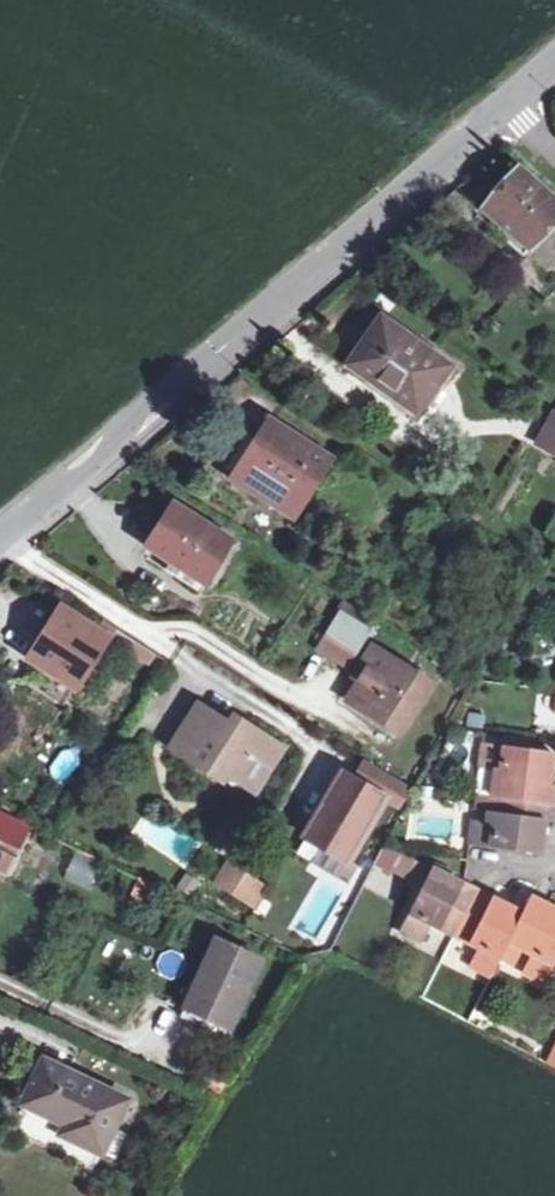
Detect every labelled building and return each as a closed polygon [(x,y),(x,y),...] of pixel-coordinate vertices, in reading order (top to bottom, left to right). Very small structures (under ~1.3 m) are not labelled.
[(518,172),(485,212),(533,252),(554,225),(554,202),(518,172)] [(442,362),(372,317),(339,365),(410,412),(442,362)] [(544,422),(532,440),(554,456),(554,407),(544,422)] [(333,460),(270,421),(232,479),(290,517),(307,491),(312,493),(333,460)] [(231,542),(176,507),(149,547),(204,583),(231,542)] [(348,600),(341,610),(372,629),(378,619),(348,600)] [(98,633),(65,610),(32,660),(80,692),(118,630),(106,622),(98,633)] [(328,630),(359,650),(372,629),(341,610),(328,630)] [(352,663),(359,650),(328,630),(320,644),(352,663)] [(351,698),(377,714),(380,709),(410,727),(436,685),(377,647),(364,668),(369,671),(351,698)] [(243,733),(206,709),(178,752),(219,779),(227,767),(260,789),(286,748),(249,724),(243,733)] [(554,806),(554,789),(549,788),(553,755),(484,746),(480,772),(500,775),(499,784),(506,785),(505,800),(554,806)] [(356,871),(391,807),(406,817),(417,798),(370,773),(361,790),(349,811),(338,805),(314,848),(356,871)] [(349,811),(361,790),(349,784),(338,805),(349,811)] [(505,800),(503,815),(496,814),(495,824),(475,822),(472,847),(540,856),(544,823),(552,824),(554,806),(505,800)] [(13,871),(34,827),(0,811),(0,865),(13,871)] [(89,889),(99,862),(74,852),(64,879),(89,889)] [(406,859),(398,873),(417,884),(425,870),(406,859)] [(222,885),(261,908),(267,898),(260,894),(266,884),(234,865),(222,885)] [(456,940),(480,893),(435,870),(401,932),(423,944),(432,928),(456,940)] [(160,890),(138,879),(130,896),(152,907),(160,890)] [(508,948),(524,916),(480,893),(456,940),(477,952),(468,969),(491,981),(508,948)] [(508,948),(530,960),(522,975),(544,986),(554,965),(554,911),(533,899),(524,916),(508,948)] [(185,1005),(230,1026),(261,959),(214,938),(185,1005)] [(225,1038),(230,1026),(185,1005),(179,1017),(225,1038)] [(554,1068),(554,1041),(543,1060),(554,1068)] [(130,1104),(50,1067),(25,1118),(106,1156),(130,1104)]
